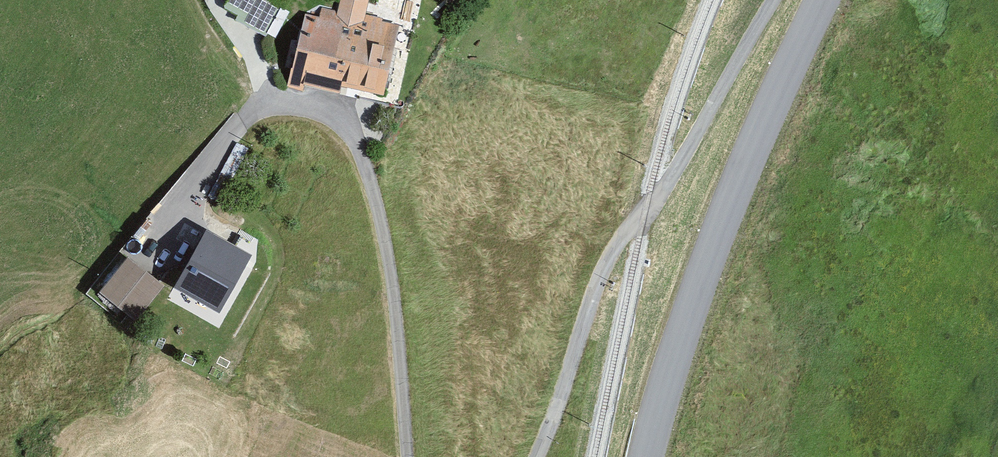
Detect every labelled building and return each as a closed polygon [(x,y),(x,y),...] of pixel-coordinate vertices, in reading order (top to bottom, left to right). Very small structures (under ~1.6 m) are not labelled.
[(267,0),(230,0),(226,7),(240,15),(237,20),(267,35),(282,8),(267,0)] [(307,74),(341,82),(351,37),(336,34),(339,23),(311,16),(298,70),(291,69),(288,85),(304,88),(307,74)] [(356,16),(351,37),(341,82),(380,91),(395,25),(356,16)] [(210,236),(183,285),(219,306),(246,258),(249,259),(257,244),(242,236),(234,250),(210,236)] [(160,286),(129,260),(104,292),(135,317),(160,286)]
